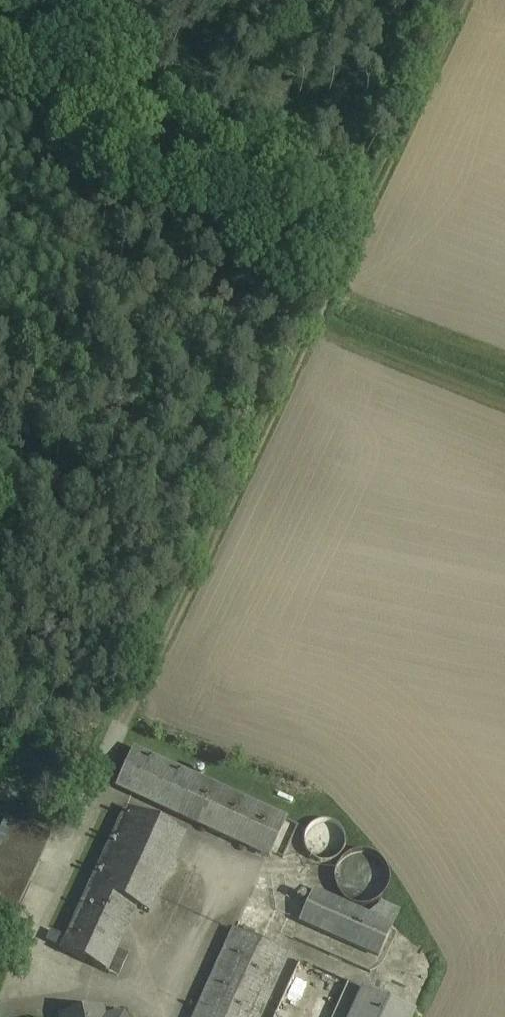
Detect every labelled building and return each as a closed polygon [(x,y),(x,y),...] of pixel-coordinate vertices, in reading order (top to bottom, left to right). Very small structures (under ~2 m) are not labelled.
[(194,773),(174,817),(263,858),(283,814),(194,773)] [(118,806),(54,944),(83,957),(110,898),(123,904),(159,825),(118,806)] [(52,834),(6,816),(0,831),(0,887),(13,893),(9,904),(17,908),(12,920),(17,922),(52,834)] [(338,839),(336,822),(310,824),(311,841),(338,839)] [(340,855),(341,890),(357,889),(358,905),(385,904),(383,854),(340,855)] [(307,893),(296,918),(375,954),(386,930),(307,893)] [(296,957),(232,928),(192,1016),(268,1016),(296,957)] [(405,1007),(296,957),(268,1016),(401,1016),(405,1007)]
